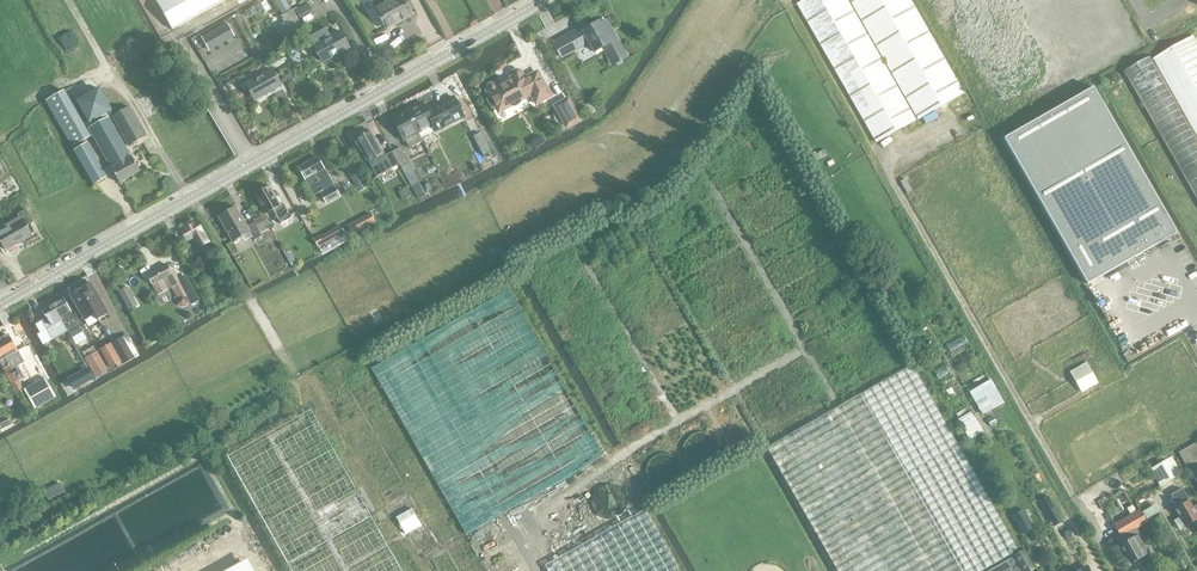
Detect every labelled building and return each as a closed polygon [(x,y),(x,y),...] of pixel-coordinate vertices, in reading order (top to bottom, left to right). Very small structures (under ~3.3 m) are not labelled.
[(172,29),(223,0),(156,0),(172,29)] [(283,12),(292,7),(288,0),(276,0),(283,12)] [(371,0),(386,28),(395,23),(402,19),(411,14),(404,0),(372,0),(371,0)] [(796,4),(876,143),(916,120),(847,0),(803,0),(796,4)] [(963,93),(911,0),(849,0),(918,119),(963,93)] [(309,3),(296,7),(299,15),(312,11),(309,3)] [(280,16),(284,22),(291,34),(303,27),(293,9),(280,16)] [(612,63),(613,63),(613,64),(625,57),(625,56),(626,56),(606,21),(600,24),(599,22),(583,30),(582,28),(555,43),(555,44),(554,44),(561,56),(562,55),(562,56),(589,41),(594,51),(603,47),(612,63)] [(227,23),(201,37),(209,49),(226,40),(222,34),(230,29),(227,23)] [(339,30),(312,45),(322,62),(349,48),(339,30)] [(1154,58),(1196,134),(1196,42),(1193,35),(1154,58)] [(1127,75),(1196,199),(1196,138),(1150,56),(1125,70),(1127,75)] [(270,67),(244,81),(255,100),(281,85),(270,67)] [(500,111),(509,106),(512,106),(515,106),(517,105),(519,103),(520,102),(522,99),(531,93),(536,103),(550,95),(537,72),(524,79),(520,72),(518,71),(516,70),(513,72),(512,74),(512,76),(513,77),(508,80),(508,81),(501,85),(500,84),(496,87),(495,86),(493,85),(491,84),(488,86),(487,88),(487,90),(491,97),(487,99),(492,108),(495,106),(498,111),(499,110),(500,111)] [(1004,138),(1087,284),(1176,233),(1093,87),(1074,98),(1004,138)] [(71,146),(90,136),(64,90),(45,101),(71,146)] [(427,112),(422,102),(407,110),(421,138),(464,116),(454,97),(439,104),(439,106),(427,112)] [(568,99),(555,106),(567,127),(580,120),(568,99)] [(129,107),(112,116),(129,146),(146,136),(129,107)] [(423,141),(421,138),(407,110),(392,117),(403,139),(404,138),(409,148),(423,141)] [(131,157),(108,117),(89,129),(111,168),(119,183),(140,171),(131,157)] [(368,120),(359,125),(364,133),(373,128),(368,120)] [(371,130),(355,139),(368,162),(383,153),(371,130)] [(493,157),(480,132),(473,136),(486,161),(493,157)] [(87,143),(74,150),(94,184),(107,177),(87,143)] [(392,151),(399,164),(418,199),(425,194),(418,182),(419,182),(400,147),(392,151)] [(399,164),(392,151),(384,156),(391,168),(399,164)] [(317,156),(308,162),(330,201),(339,196),(317,156)] [(330,201),(308,162),(298,167),(318,201),(324,198),(326,203),(330,201)] [(352,162),(345,167),(360,191),(367,186),(352,162)] [(429,183),(423,186),(426,192),(432,189),(429,183)] [(255,195),(266,213),(273,209),(281,224),(291,218),(283,203),(280,205),(270,187),(255,195)] [(399,193),(403,199),(411,195),(408,188),(399,193)] [(247,226),(236,207),(218,216),(232,241),(249,232),(254,240),(262,236),(261,235),(259,232),(254,222),(247,226)] [(5,249),(19,242),(20,243),(31,236),(26,226),(33,222),(26,209),(17,215),(19,217),(0,227),(0,240),(5,249)] [(354,237),(376,224),(370,213),(347,225),(354,237)] [(268,219),(263,221),(267,229),(272,227),(268,219)] [(180,230),(187,242),(191,239),(197,249),(209,242),(196,221),(180,230)] [(263,221),(256,225),(259,232),(261,235),(268,231),(267,229),(263,221)] [(318,248),(344,232),(340,225),(319,236),(318,234),(312,238),(318,248)] [(489,249),(493,257),(505,250),(502,243),(489,249)] [(291,254),(286,256),(290,264),(295,261),(291,254)] [(120,262),(117,269),(122,272),(125,264),(120,262)] [(148,275),(156,289),(163,285),(169,283),(170,281),(173,285),(172,289),(176,296),(176,303),(178,306),(182,307),(185,306),(188,303),(189,301),(191,305),(198,301),(184,276),(177,280),(173,273),(171,275),(165,265),(148,275)] [(109,314),(91,283),(80,289),(98,320),(109,314)] [(236,284),(227,288),(232,297),(241,292),(236,284)] [(137,305),(127,287),(120,291),(129,309),(137,305)] [(98,320),(80,289),(70,295),(85,321),(95,315),(98,320)] [(83,331),(73,313),(76,312),(69,300),(66,302),(63,298),(53,304),(68,331),(71,337),(83,331)] [(68,331),(53,304),(42,310),(46,318),(42,320),(53,339),(68,331)] [(18,351),(8,334),(0,339),(0,349),(5,358),(18,381),(24,377),(15,362),(14,362),(10,355),(18,351)] [(132,354),(122,337),(112,343),(122,360),(132,354)] [(111,343),(100,349),(110,367),(121,361),(111,343)] [(93,346),(82,352),(85,357),(96,351),(93,346)] [(0,349),(0,362),(5,371),(4,371),(11,384),(18,381),(5,358),(0,349)] [(97,352),(86,358),(96,375),(106,369),(97,352)] [(1081,392),(1097,383),(1086,362),(1070,372),(1081,392)] [(938,411),(911,364),(766,446),(836,570),(981,570),(1018,550),(938,411)] [(88,367),(70,378),(75,388),(94,378),(88,367)] [(45,378),(24,390),(35,409),(56,397),(45,378)] [(982,415),(989,411),(1004,402),(991,380),(969,392),(982,415)] [(515,504),(604,457),(572,395),(558,402),(566,404),(570,402),(574,410),(572,417),(578,429),(575,428),(565,433),(560,432),(561,435),(560,444),(556,443),(547,448),(545,457),(549,465),(545,468),(542,483),(533,488),(510,483),(514,490),(512,498),(515,504)] [(226,457),(291,570),(401,570),(310,410),(226,457)] [(959,418),(971,438),(984,430),(972,410),(959,418)] [(1160,486),(1181,474),(1170,457),(1150,469),(1160,486)] [(48,498),(64,490),(60,482),(44,490),(48,498)] [(1184,526),(1196,518),(1196,505),(1193,508),(1182,488),(1171,495),(1178,507),(1174,509),(1179,517),(1174,520),(1179,529),(1184,526)] [(1146,517),(1161,511),(1159,503),(1143,509),(1146,517)] [(405,532),(422,525),(414,507),(397,514),(405,532)] [(643,510),(545,566),(549,570),(678,570),(643,510)] [(1021,510),(1014,513),(1021,534),(1028,531),(1021,510)] [(1116,540),(1130,564),(1143,556),(1140,549),(1149,544),(1139,526),(1145,523),(1138,510),(1113,524),(1121,537),(1116,540)] [(1067,545),(1071,544),(1078,539),(1071,528),(1061,534),(1067,545)] [(1022,570),(1029,570),(1035,568),(1025,550),(1013,556),(1022,570)]
